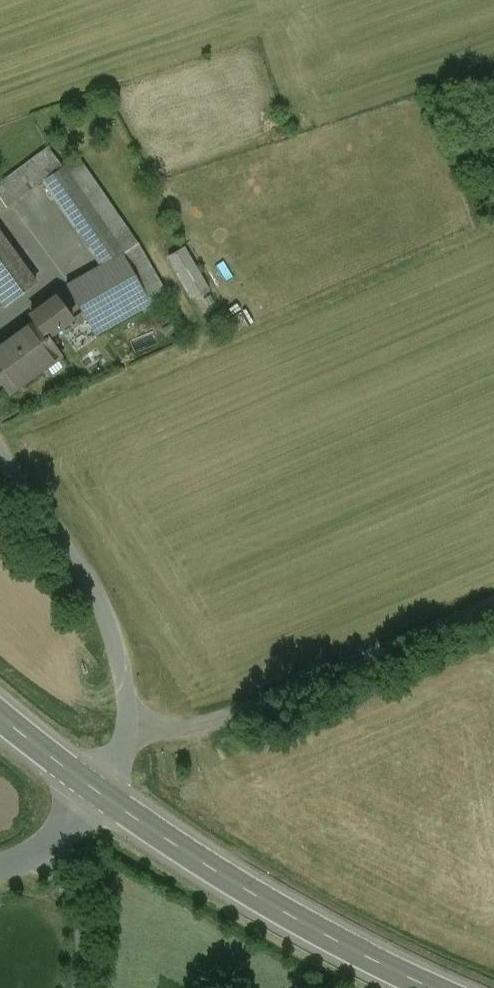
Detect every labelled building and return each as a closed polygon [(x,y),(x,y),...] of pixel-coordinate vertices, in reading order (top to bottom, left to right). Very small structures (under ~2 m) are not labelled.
[(0,183),(0,197),(7,207),(43,181),(62,166),(48,147),(0,183)] [(122,253),(62,166),(43,181),(102,265),(122,253)] [(0,233),(0,301),(3,306),(36,282),(0,233)] [(196,243),(175,252),(195,297),(215,288),(196,243)] [(102,265),(66,286),(95,335),(150,303),(122,253),(102,265)] [(0,346),(0,381),(8,393),(59,356),(34,321),(0,346)]
